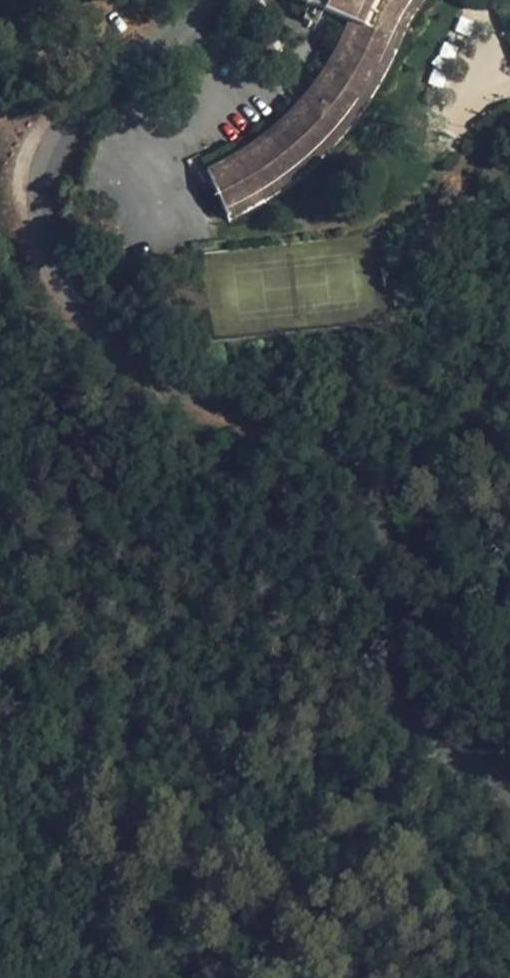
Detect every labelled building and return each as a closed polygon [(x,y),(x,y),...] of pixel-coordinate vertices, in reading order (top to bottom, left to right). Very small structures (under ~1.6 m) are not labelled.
[(253,201),(279,178),(316,140),(358,88),(383,52),(413,1),(414,0),(358,0),(365,4),(339,52),(308,95),(269,135),(234,160),(253,201)]
